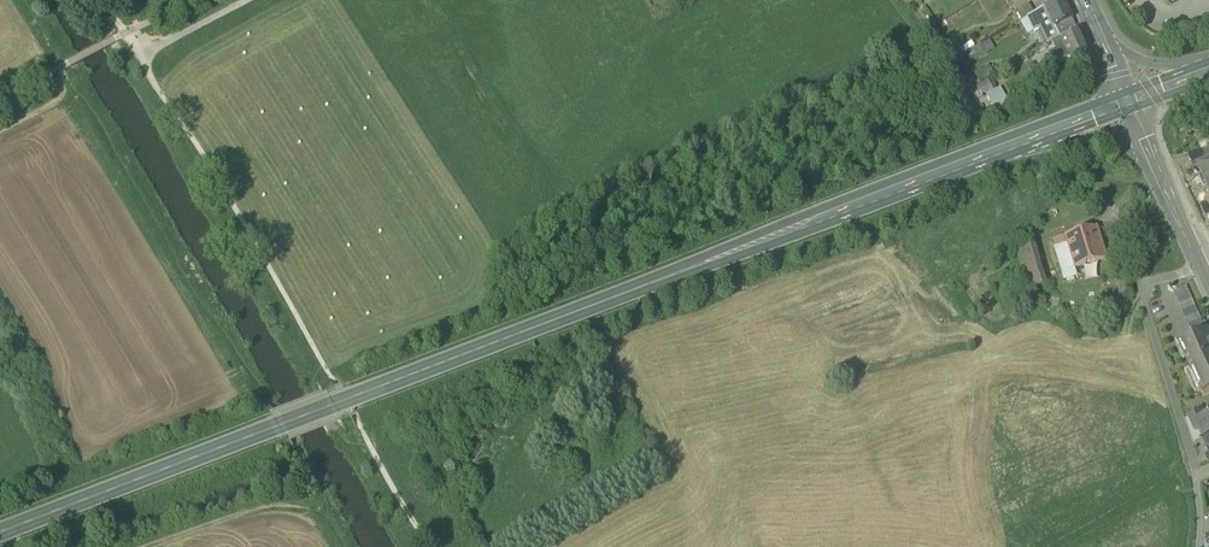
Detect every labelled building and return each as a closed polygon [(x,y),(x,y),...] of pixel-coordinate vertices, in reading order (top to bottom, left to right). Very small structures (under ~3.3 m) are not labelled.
[(1047,46),(1051,43),(1075,29),(1072,21),(1062,0),(1044,9),(1033,15),(1027,19),(1034,34),(1040,31),(1047,46)] [(1016,13),(1020,23),(1027,19),(1033,15),(1029,7),(1016,13)] [(1034,34),(1027,19),(1020,23),(1019,24),(1027,38),(1034,34)] [(1076,29),(1075,29),(1051,43),(1055,53),(1047,56),(1053,68),(1087,53),(1076,29)] [(989,42),(983,46),(988,55),(995,51),(989,42)] [(980,60),(988,55),(983,46),(974,51),(980,60)] [(974,75),(980,84),(994,76),(988,67),(974,75)] [(987,81),(977,88),(982,96),(993,90),(987,81)] [(986,97),(995,112),(1008,105),(999,90),(986,97)] [(1188,156),(1193,165),(1206,159),(1203,152),(1188,156)] [(1208,190),(1208,165),(1208,166),(1200,170),(1203,177),(1208,190)] [(1205,192),(1208,190),(1203,177),(1199,179),(1205,192)] [(1096,227),(1077,233),(1082,250),(1092,247),(1097,262),(1106,259),(1096,227)] [(1075,270),(1097,262),(1092,247),(1082,250),(1077,233),(1064,237),(1067,245),(1075,270)] [(1067,245),(1064,237),(1052,241),(1055,248),(1067,245)] [(1075,270),(1067,245),(1055,248),(1053,249),(1063,282),(1077,278),(1075,270)] [(1014,252),(1025,289),(1042,284),(1031,247),(1014,252)] [(1118,279),(1121,300),(1132,298),(1129,277),(1118,279)] [(1174,294),(1176,300),(1190,294),(1187,288),(1174,294)] [(1176,300),(1179,307),(1193,301),(1190,294),(1176,300)] [(1179,307),(1182,313),(1196,307),(1193,301),(1179,307)] [(1182,313),(1185,320),(1199,314),(1196,307),(1182,313)] [(1185,320),(1188,327),(1202,321),(1199,314),(1185,320)] [(1205,327),(1202,321),(1188,327),(1192,333),(1205,327)] [(1204,397),(1208,394),(1208,335),(1208,333),(1180,346),(1181,347),(1185,345),(1191,357),(1186,359),(1204,397)] [(1181,347),(1186,359),(1191,357),(1185,345),(1181,347)] [(1188,417),(1192,424),(1196,422),(1204,418),(1201,411),(1188,417)] [(1204,439),(1208,436),(1208,415),(1204,418),(1196,422),(1199,430),(1204,439)]
